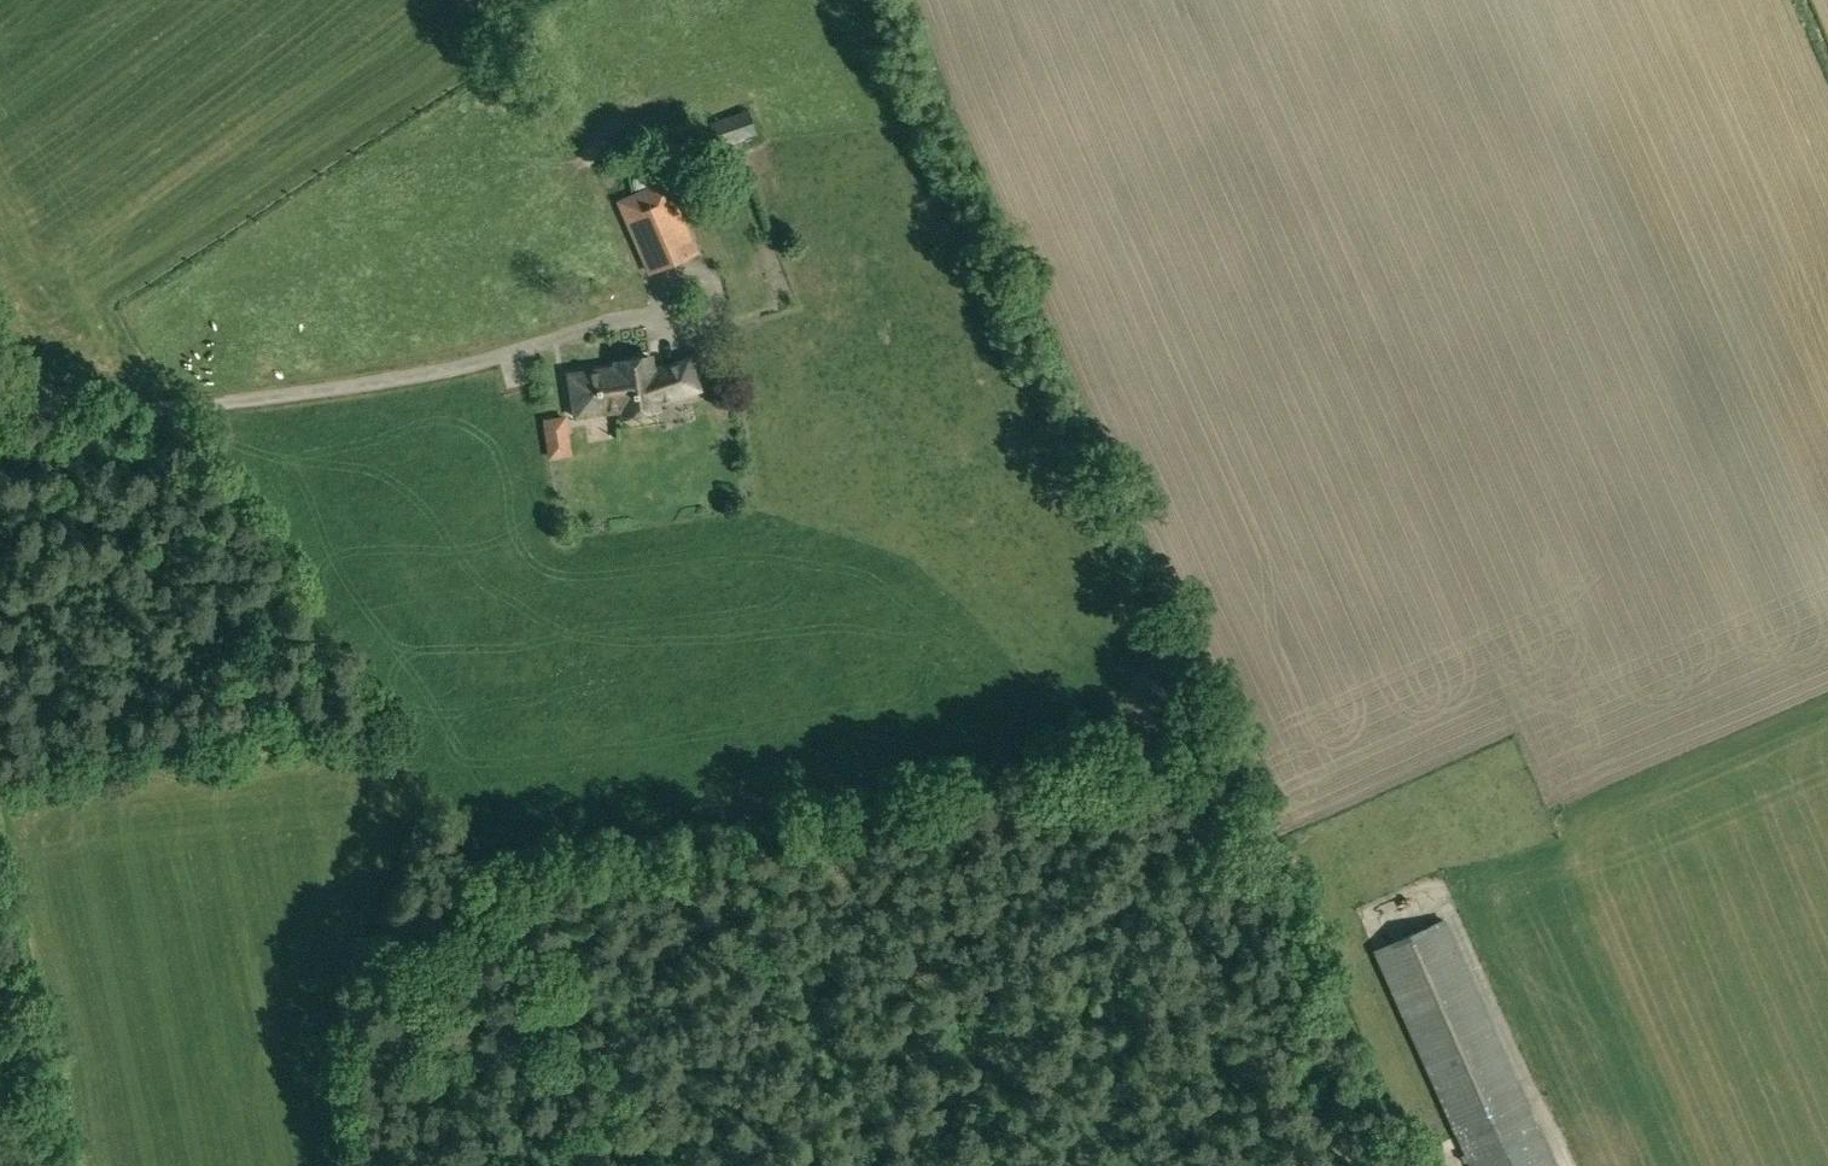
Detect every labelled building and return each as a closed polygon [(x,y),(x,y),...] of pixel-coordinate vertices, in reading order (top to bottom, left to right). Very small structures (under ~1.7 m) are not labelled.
[(620,202),(651,272),(697,252),(666,182),(620,202)] [(617,366),(568,373),(575,417),(624,409),(624,414),(657,409),(657,404),(700,389),(689,358),(661,367),(662,369),(652,373),(649,356),(616,361),(617,366)] [(1445,918),(1373,950),(1469,1165),(1555,1165),(1445,918)]
